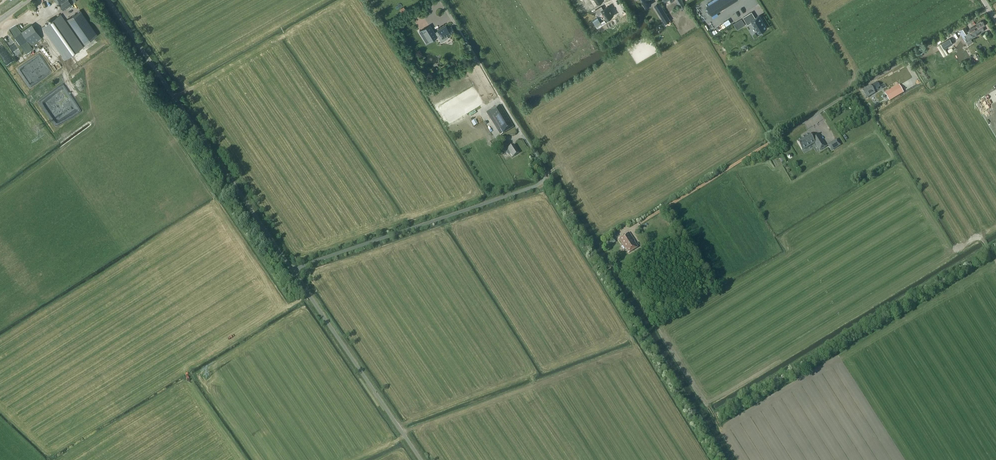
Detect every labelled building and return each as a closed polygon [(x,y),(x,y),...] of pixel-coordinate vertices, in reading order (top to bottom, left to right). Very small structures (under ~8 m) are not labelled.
[(56,2),(57,1),(63,10),(72,4),(69,0),(55,0),(56,2)] [(737,0),(717,0),(707,6),(712,15),(737,0)] [(659,3),(655,6),(659,12),(661,14),(665,11),(659,3)] [(602,6),(595,10),(599,16),(603,13),(606,20),(613,15),(608,6),(603,9),(602,6)] [(80,10),(67,19),(85,44),(98,35),(80,10)] [(758,33),(767,28),(759,15),(755,18),(752,12),(743,17),(747,24),(751,22),(758,33)] [(61,14),(42,27),(61,54),(65,60),(83,47),(79,41),(61,14)] [(965,27),(959,30),(962,35),(963,35),(967,41),(971,38),(982,32),(980,28),(982,27),(982,26),(985,24),(983,20),(981,21),(976,24),(977,25),(974,27),(974,26),(969,29),(969,30),(967,31),(965,27)] [(32,24),(22,31),(31,45),(41,38),(32,24)] [(436,36),(440,34),(444,41),(448,38),(447,35),(454,30),(451,25),(447,28),(446,25),(437,30),(434,32),(429,24),(419,30),(426,42),(437,36),(436,36)] [(17,26),(11,29),(15,37),(19,35),(17,32),(20,31),(17,26)] [(941,44),(944,49),(953,44),(950,38),(941,44)] [(4,56),(1,57),(8,65),(14,60),(9,55),(5,58),(4,56)] [(878,88),(880,87),(877,82),(862,90),(867,98),(875,93),(874,91),(879,89),(878,88)] [(899,95),(896,89),(889,93),(892,99),(899,95)] [(990,106),(987,101),(981,105),(979,103),(977,104),(980,108),(982,107),(982,108),(984,112),(986,111),(988,111),(987,110),(990,108),(989,107),(990,106)] [(511,123),(500,105),(497,107),(496,106),(486,113),(501,135),(513,127),(510,123),(511,123)] [(812,138),(810,134),(797,142),(802,150),(815,142),(820,150),(826,147),(818,134),(812,138)] [(832,151),(836,148),(840,145),(837,140),(828,145),(832,151)] [(510,153),(512,157),(519,153),(514,145),(510,147),(508,144),(509,144),(507,141),(501,145),(503,148),(506,146),(508,149),(507,149),(505,150),(507,153),(508,155),(510,153)] [(627,249),(629,253),(638,247),(635,242),(635,241),(630,232),(619,238),(625,250),(627,249)] [(613,237),(605,241),(608,246),(616,242),(613,237)] [(650,245),(644,248),(647,253),(653,250),(650,245)]
